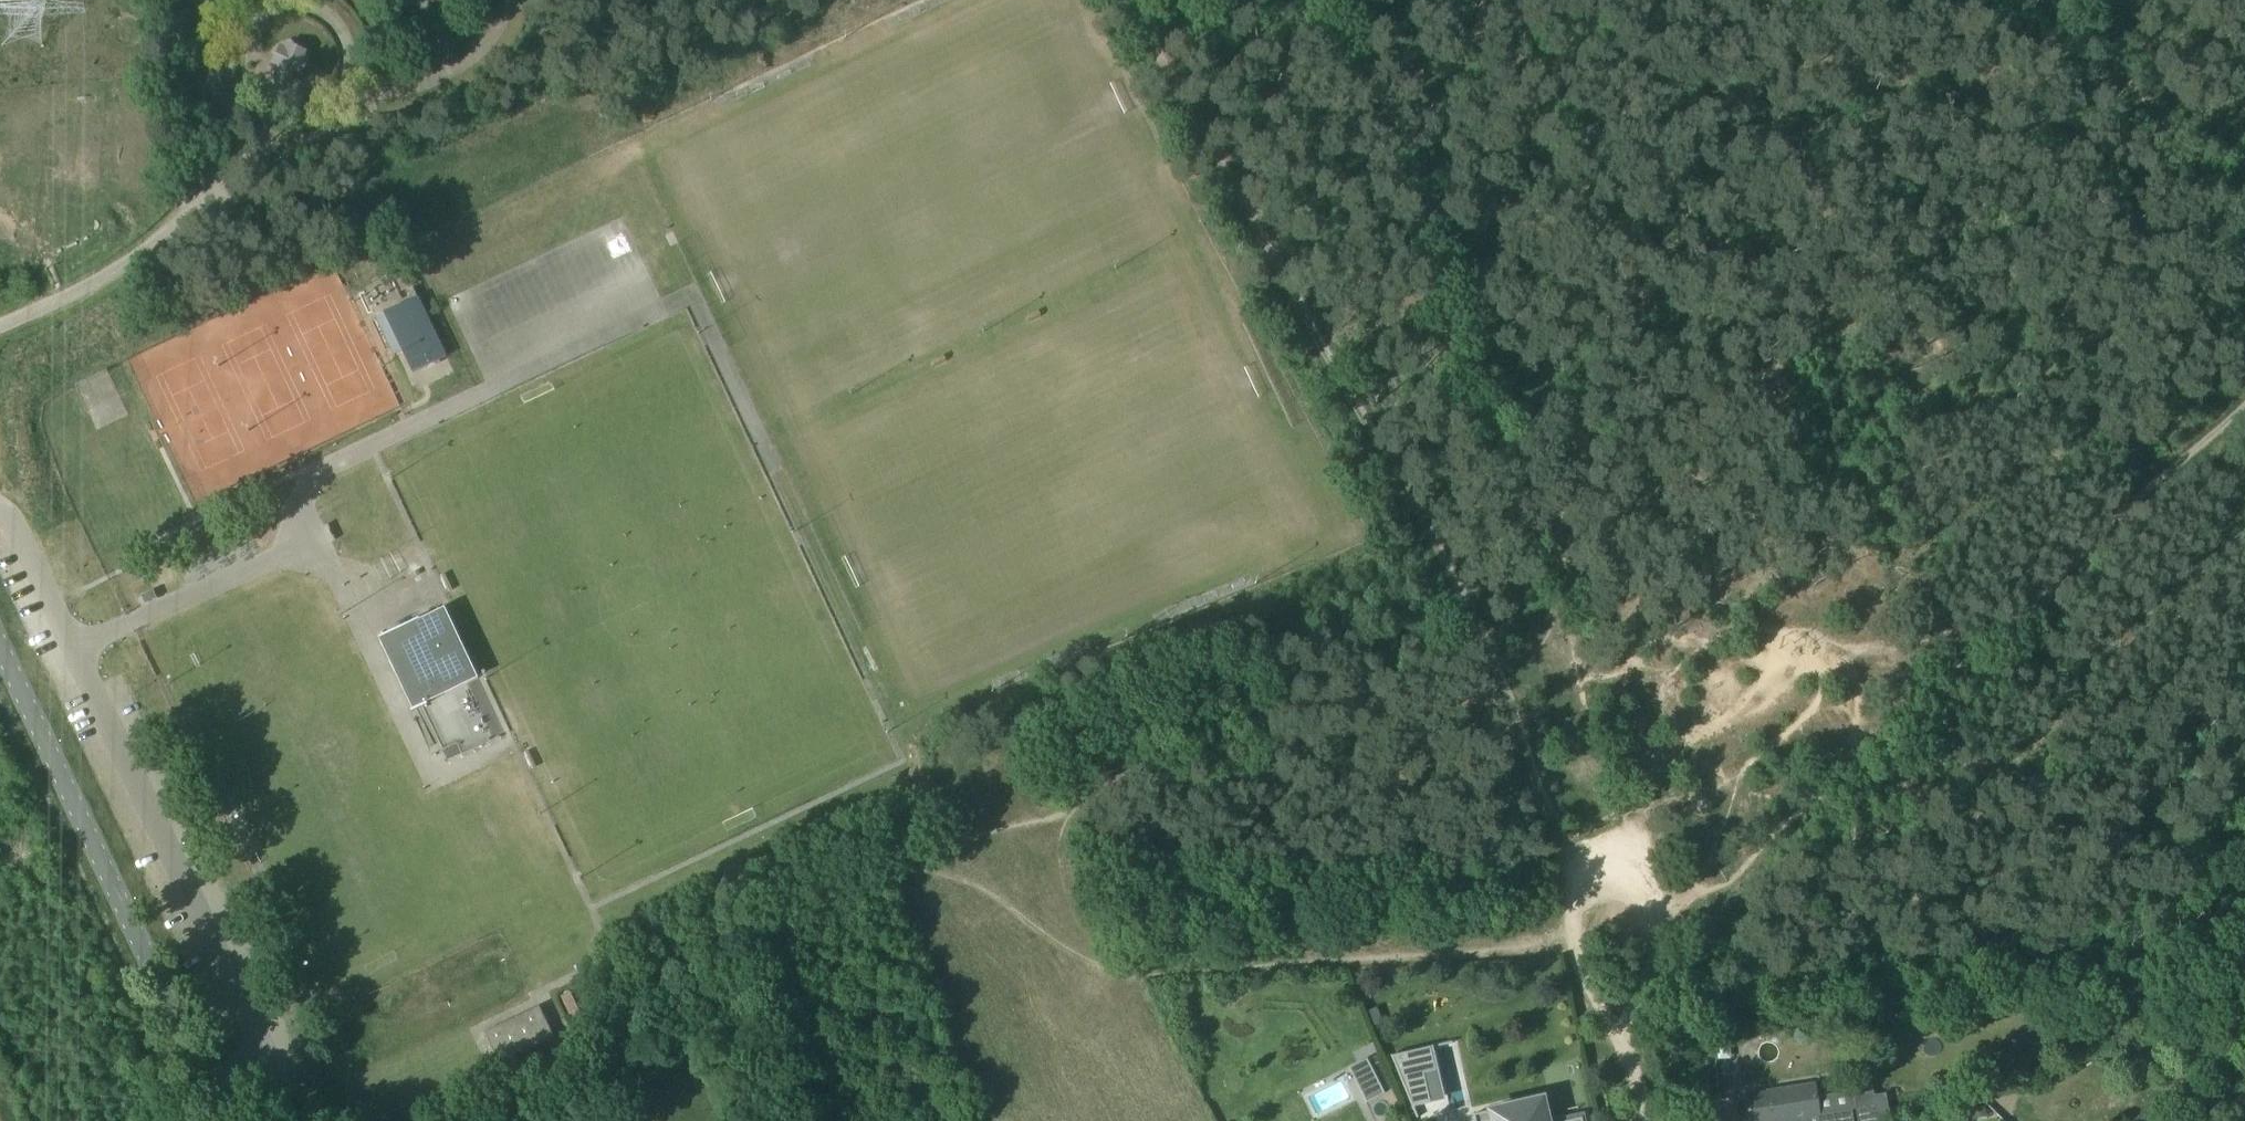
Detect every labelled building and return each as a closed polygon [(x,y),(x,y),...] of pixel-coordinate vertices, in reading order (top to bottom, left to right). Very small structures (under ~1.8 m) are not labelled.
[(268,75),(302,89),(319,50),(285,35),(268,75)] [(403,291),(415,285),(408,270),(396,276),(403,291)] [(410,299),(418,295),(414,287),(406,291),(410,299)] [(419,296),(385,312),(414,372),(447,356),(419,296)] [(437,611),(384,636),(419,711),(424,708),(450,764),(496,740),(437,611)] [(564,993),(573,1018),(586,1013),(577,989),(564,993)] [(500,1062),(555,1037),(540,1006),(485,1032),(500,1062)] [(1413,1107),(1415,1107),(1414,1104),(1431,1101),(1425,1074),(1437,1071),(1432,1048),(1434,1048),(1434,1046),(1392,1055),(1413,1107)] [(1379,1080),(1362,1089),(1368,1101),(1367,1102),(1367,1103),(1386,1094),(1379,1080)] [(1746,1095),(1747,1097),(1751,1120),(1791,1120),(1821,1117),(1816,1085),(1746,1095)] [(1853,1109),(1857,1109),(1858,1120),(1880,1120),(1879,1120),(1876,1094),(1875,1093),(1855,1097),(1855,1098),(1851,1098),(1853,1109)] [(1539,1108),(1540,1107),(1538,1099),(1483,1112),(1483,1113),(1474,1115),(1476,1120),(1542,1120),(1539,1108)] [(1987,1116),(1985,1106),(1972,1109),(1974,1119),(1987,1116)]
